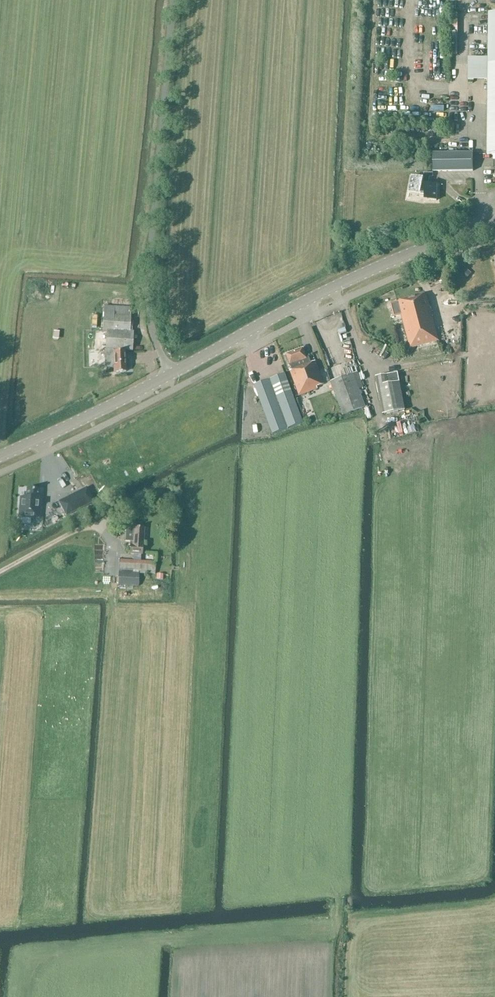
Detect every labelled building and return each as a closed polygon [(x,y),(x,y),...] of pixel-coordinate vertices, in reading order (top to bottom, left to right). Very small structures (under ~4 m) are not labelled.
[(473,81),(488,81),(487,155),(494,155),(494,17),(489,17),(489,59),(468,58),(468,81),(473,81)] [(473,153),(433,154),(433,171),(473,171),(473,153)] [(433,177),(433,173),(424,173),(424,179),(411,177),(408,193),(421,195),(421,194),(425,195),(425,201),(438,202),(438,185),(429,185),(430,177),(433,177)] [(467,262),(462,268),(470,275),(476,269),(467,262)] [(439,341),(426,294),(398,302),(401,311),(392,314),(395,326),(401,325),(398,315),(401,315),(410,349),(439,341)] [(131,308),(104,307),(102,332),(106,332),(105,350),(132,351),(133,332),(130,332),(131,308)] [(284,370),(289,368),(282,349),(277,351),(284,370)] [(303,349),(286,355),(292,370),(290,371),(299,396),(317,389),(317,387),(324,384),(315,361),(311,363),(309,357),(307,358),(303,349)] [(114,373),(126,372),(125,353),(113,353),(114,373)] [(396,356),(394,359),(402,365),(404,361),(396,356)] [(365,373),(366,381),(375,379),(374,372),(365,373)] [(353,374),(331,382),(343,416),(365,408),(359,390),(364,388),(358,373),(353,375),(353,374)] [(405,411),(398,373),(376,377),(383,415),(405,411)] [(303,423),(285,374),(255,385),(273,434),(303,423)] [(394,435),(401,434),(399,425),(393,427),(394,435)] [(104,500),(95,484),(60,502),(68,518),(104,500)] [(20,501),(19,522),(39,522),(39,505),(40,494),(25,493),(25,501),(20,501)] [(61,508),(46,507),(46,526),(51,526),(51,522),(55,522),(56,516),(60,516),(61,508)] [(143,543),(144,528),(133,528),(131,554),(134,554),(133,561),(142,562),(143,543)] [(120,561),(119,571),(155,572),(156,563),(142,562),(133,561),(120,561)] [(138,586),(139,573),(119,572),(118,585),(138,586)]
